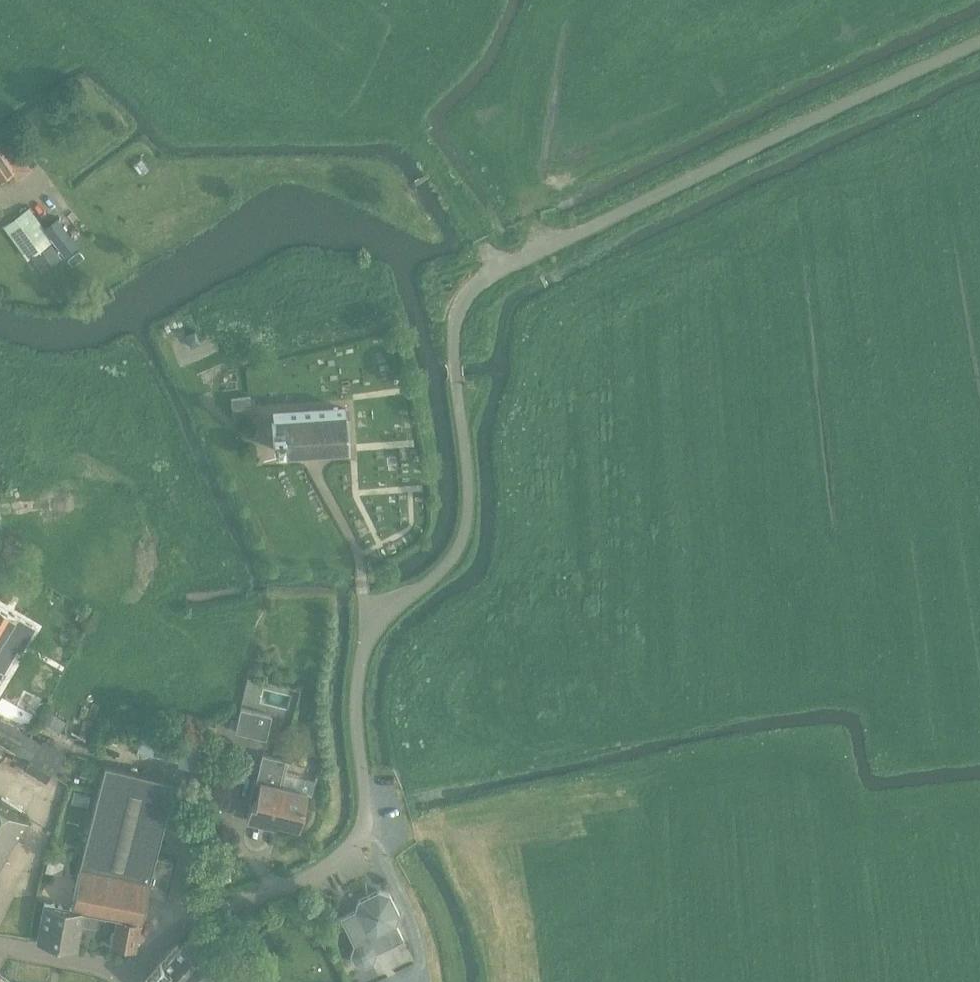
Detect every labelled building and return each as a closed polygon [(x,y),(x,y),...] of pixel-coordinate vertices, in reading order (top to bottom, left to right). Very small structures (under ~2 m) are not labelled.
[(15,169),(27,160),(10,137),(0,145),(0,180),(15,169)] [(28,208),(7,223),(31,256),(52,241),(28,208)] [(56,217),(45,226),(64,254),(76,245),(56,217)] [(51,247),(37,258),(44,267),(58,257),(51,247)] [(168,335),(180,329),(176,320),(164,325),(168,335)] [(232,399),(233,415),(253,413),(251,397),(232,399)] [(276,451),(349,447),(347,410),(274,414),(275,424),(272,424),(273,443),(276,443),(276,451)] [(4,670),(18,647),(22,649),(34,628),(24,621),(0,607),(0,668),(4,670)] [(266,738),(272,715),(253,710),(247,734),(266,738)] [(52,773),(55,775),(68,755),(44,741),(42,743),(26,733),(0,718),(0,742),(15,751),(31,761),(52,773)] [(141,729),(137,749),(179,758),(178,763),(196,767),(202,738),(185,734),(184,734),(183,738),(141,729)] [(263,754),(247,819),(275,826),(276,822),(299,827),(307,794),(308,791),(283,785),(288,760),(263,754)] [(31,761),(22,778),(42,790),(52,773),(31,761)] [(104,764),(81,868),(80,867),(74,892),(71,891),(70,895),(74,896),(72,906),(68,905),(67,909),(45,904),(37,940),(72,948),(76,949),(82,924),(96,927),(99,914),(116,918),(111,944),(134,949),(146,892),(165,896),(173,860),(157,856),(174,780),(104,764)] [(26,819),(0,803),(0,861),(26,819)] [(355,912),(341,919),(354,946),(351,957),(354,964),(366,968),(373,964),(377,954),(403,940),(396,926),(400,916),(390,896),(379,892),(358,902),(355,912)] [(147,981),(207,981),(215,973),(206,965),(215,955),(191,933),(179,946),(147,981)]
